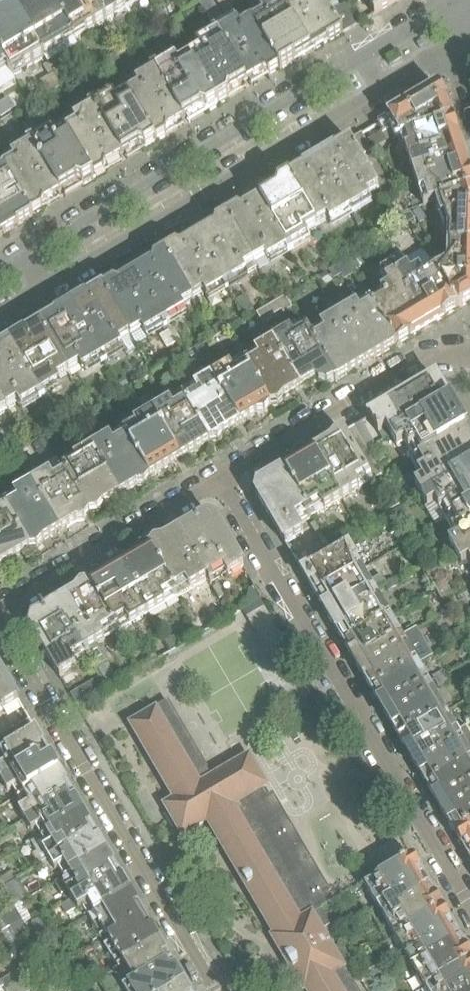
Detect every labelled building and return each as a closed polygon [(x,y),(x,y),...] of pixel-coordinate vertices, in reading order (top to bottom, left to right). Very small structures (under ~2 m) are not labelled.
[(51,0),(31,0),(18,8),(20,12),(18,14),(15,15),(13,11),(0,19),(0,54),(8,68),(13,76),(44,58),(75,40),(51,0)] [(134,0),(51,0),(75,40),(136,3),(134,0)] [(321,0),(280,0),(261,11),(264,16),(252,23),(280,70),(280,71),(343,35),(321,0)] [(343,35),(355,27),(347,6),(340,9),(337,1),(341,0),(321,0),(343,35)] [(375,16),(401,0),(368,0),(375,16)] [(280,70),(252,23),(251,24),(251,23),(241,28),(239,24),(200,48),(202,52),(189,59),(218,107),(229,100),(229,99),(230,95),(264,74),(268,76),(269,77),(280,70)] [(120,37),(113,26),(109,28),(115,39),(120,37)] [(402,59),(398,52),(386,59),(390,67),(402,59)] [(0,54),(0,73),(8,68),(0,54)] [(120,60),(116,54),(106,60),(110,66),(120,60)] [(218,107),(189,59),(180,65),(178,61),(156,74),(137,85),(140,89),(127,96),(156,144),(167,137),(167,136),(168,131),(202,111),(206,113),(207,113),(218,107)] [(60,86),(48,65),(44,67),(50,77),(48,78),(55,89),(60,86)] [(73,78),(67,68),(56,74),(61,84),(73,78)] [(400,139),(454,122),(447,103),(439,89),(377,126),(382,135),(394,128),(400,139)] [(156,144),(127,96),(119,101),(117,97),(103,105),(96,93),(88,98),(95,109),(76,120),(79,124),(65,132),(94,180),(105,174),(105,173),(106,168),(140,148),(145,149),(145,150),(156,144)] [(465,155),(454,122),(400,139),(424,206),(435,203),(469,192),(469,171),(465,155)] [(34,138),(26,124),(21,128),(29,141),(34,138)] [(65,132),(55,137),(52,133),(12,157),(10,154),(0,161),(0,163),(4,168),(33,217),(43,210),(44,205),(78,185),(83,186),(83,187),(94,180),(65,132)] [(386,177),(376,161),(371,153),(362,135),(350,142),(378,190),(380,193),(390,188),(391,187),(391,185),(386,177)] [(378,190),(350,142),(288,179),(289,180),(316,227),(328,220),(331,224),(370,201),(367,196),(378,190)] [(4,168),(0,171),(0,238),(33,218),(33,217),(4,168)] [(398,181),(393,173),(386,177),(391,185),(398,181)] [(316,227),(289,180),(278,187),(277,192),(244,212),(239,211),(238,210),(227,217),(255,265),(268,258),(270,262),(310,238),(308,234),(317,229),(316,227)] [(401,204),(390,188),(380,193),(391,210),(401,204)] [(435,203),(444,230),(448,230),(446,265),(433,273),(456,312),(469,304),(469,192),(435,203)] [(427,220),(419,209),(412,214),(420,225),(427,220)] [(403,228),(415,220),(411,213),(397,218),(403,228)] [(255,265),(227,217),(216,223),(216,224),(215,229),(198,239),(182,249),(177,247),(176,247),(165,253),(193,303),(206,295),(209,299),(247,275),(245,271),(255,265)] [(193,303),(165,253),(154,260),(154,261),(153,266),(120,285),(115,284),(115,283),(104,290),(132,338),(142,331),(145,336),(162,326),(165,331),(168,329),(169,331),(176,343),(181,341),(170,322),(187,312),(184,308),(193,303)] [(456,312),(433,273),(428,265),(409,276),(400,261),(396,263),(390,253),(384,257),(390,267),(378,274),(387,290),(366,302),(394,349),(456,312)] [(361,268),(355,257),(348,262),(354,272),(361,268)] [(330,271),(330,265),(325,262),(319,265),(319,271),(325,274),(330,271)] [(132,338),(104,290),(103,289),(40,326),(69,374),(80,367),(83,372),(123,348),(120,344),(130,337),(131,338),(132,338)] [(254,311),(246,296),(236,301),(245,316),(254,311)] [(340,310),(334,299),(329,302),(336,313),(340,310)] [(394,349),(366,302),(307,337),(335,382),(335,383),(394,349)] [(336,313),(329,302),(325,304),(331,316),(336,313)] [(273,318),(267,308),(256,314),(262,324),(273,318)] [(335,382),(307,337),(300,325),(242,360),(270,408),(278,406),(284,400),(317,380),(319,384),(328,386),(335,382)] [(40,326),(0,350),(0,399),(8,412),(8,411),(7,410),(18,404),(21,409),(61,385),(58,380),(69,374),(40,326)] [(177,344),(176,343),(169,331),(160,337),(167,350),(177,344)] [(246,353),(240,343),(234,346),(240,357),(246,353)] [(203,346),(196,350),(199,355),(206,351),(203,346)] [(196,350),(184,357),(189,365),(201,358),(196,350)] [(270,408),(242,360),(181,396),(210,443),(218,442),(223,436),(257,416),(265,414),(270,408)] [(467,431),(449,402),(436,379),(370,419),(378,433),(385,428),(397,448),(404,444),(414,462),(463,433),(467,431)] [(122,392),(114,380),(107,384),(115,397),(122,392)] [(210,443),(181,396),(121,431),(150,479),(210,443)] [(155,408),(148,397),(144,399),(150,411),(155,408)] [(150,411),(144,399),(139,402),(146,413),(150,411)] [(72,422),(67,412),(55,419),(60,429),(72,422)] [(382,474),(370,454),(377,449),(361,423),(337,438),(332,444),(298,464),(290,466),(285,472),(312,519),(373,483),(371,480),(382,474)] [(150,479),(121,431),(90,450),(78,457),(61,467),(90,515),(98,513),(103,507),(137,487),(145,486),(150,479)] [(463,433),(414,462),(411,463),(422,481),(414,486),(427,508),(425,509),(435,527),(446,521),(469,507),(469,445),(463,433)] [(34,473),(29,463),(21,467),(26,477),(34,473)] [(90,515),(61,467),(31,485),(2,502),(29,550),(38,549),(43,542),(67,528),(76,522),(85,521),(90,515)] [(312,519),(285,472),(259,488),(257,495),(285,545),(304,534),(299,527),(312,519)] [(403,507),(399,499),(387,505),(392,513),(403,507)] [(2,502),(0,503),(0,568),(29,550),(2,502)] [(407,515),(403,507),(392,513),(396,521),(407,515)] [(446,521),(455,538),(448,543),(461,565),(469,561),(469,563),(469,507),(446,521)] [(244,569),(215,520),(208,518),(164,544),(156,545),(151,552),(177,597),(208,579),(210,582),(212,587),(244,569)] [(394,523),(386,528),(391,535),(398,531),(394,523)] [(302,574),(333,555),(328,546),(329,545),(315,524),(311,526),(324,548),(316,553),(316,552),(297,564),(302,574)] [(343,549),(338,540),(330,545),(334,554),(343,549)] [(317,598),(363,571),(349,546),(333,555),(302,574),(317,598)] [(177,597),(151,552),(142,553),(137,560),(104,579),(95,581),(90,587),(117,632),(139,619),(148,625),(154,635),(158,633),(156,629),(160,627),(155,620),(152,622),(147,614),(177,597)] [(435,564),(428,553),(420,558),(426,569),(435,564)] [(453,594),(436,565),(435,565),(425,571),(442,600),(453,594)] [(391,618),(375,590),(385,583),(381,577),(371,584),(363,571),(317,598),(344,645),(391,618)] [(398,586),(394,579),(386,584),(390,591),(398,586)] [(224,597),(218,586),(213,589),(220,600),(224,597)] [(117,632),(90,587),(82,589),(77,595),(33,621),(31,629),(68,691),(75,687),(73,684),(71,685),(65,676),(76,670),(73,665),(89,656),(86,650),(117,632)] [(469,622),(467,617),(460,615),(454,618),(459,629),(469,622)] [(408,647),(414,643),(411,639),(426,631),(423,626),(418,629),(416,625),(406,631),(408,635),(402,637),(391,618),(344,645),(372,693),(419,665),(408,647)] [(469,633),(469,623),(459,630),(464,637),(469,633)] [(119,682),(108,662),(98,668),(103,677),(109,688),(119,682)] [(447,713),(430,685),(419,665),(372,693),(400,740),(447,713)] [(0,671),(0,707),(2,710),(18,701),(0,671)] [(436,682),(446,676),(443,671),(433,677),(436,682)] [(438,687),(448,681),(446,676),(436,682),(438,687)] [(109,688),(103,677),(90,684),(97,695),(109,688)] [(330,928),(333,933),(343,926),(339,919),(329,925),(321,912),(320,912),(319,910),(332,903),(328,894),(329,893),(273,796),(268,799),(263,790),(267,787),(250,757),(211,779),(206,770),(207,769),(168,703),(130,725),(175,801),(164,806),(182,837),(208,822),(275,936),(272,938),(303,990),(306,990),(307,990),(356,990),(343,970),(352,964),(336,939),(331,942),(325,931),(330,928)] [(458,733),(447,713),(400,740),(427,787),(469,762),(469,753),(458,733)] [(0,739),(0,743),(5,751),(36,732),(29,721),(0,739)] [(36,732),(5,751),(0,754),(0,766),(1,767),(0,768),(0,780),(1,781),(48,753),(36,732)] [(19,798),(60,773),(48,753),(1,781),(8,793),(14,789),(19,798)] [(427,787),(455,835),(469,827),(469,762),(427,787)] [(56,803),(72,793),(60,773),(19,798),(24,808),(20,810),(26,820),(56,803)] [(78,817),(84,813),(72,793),(56,803),(26,820),(32,831),(36,828),(42,838),(78,817)] [(49,860),(96,834),(84,813),(78,817),(42,838),(32,844),(37,853),(33,856),(39,867),(49,860)] [(455,835),(469,860),(469,827),(455,835)] [(78,871),(107,854),(96,834),(49,860),(56,871),(60,869),(66,878),(78,871)] [(72,900),(118,872),(107,854),(78,871),(66,878),(55,885),(62,897),(68,893),(72,900)] [(443,909),(413,858),(365,886),(377,906),(395,937),(443,909)] [(0,867),(0,883),(3,889),(17,879),(13,872),(6,876),(0,867)] [(88,917),(130,893),(118,872),(72,900),(73,900),(61,907),(66,916),(78,909),(79,910),(83,908),(88,917)] [(159,941),(130,893),(88,917),(117,966),(159,941)] [(443,909),(395,937),(392,940),(398,949),(401,947),(425,988),(469,961),(469,955),(443,909)] [(27,933),(15,912),(4,918),(17,940),(27,933)] [(372,919),(368,912),(356,919),(360,927),(372,919)] [(171,963),(159,941),(117,966),(119,969),(99,982),(104,990),(121,990),(124,989),(124,990),(171,963)] [(425,988),(426,990),(469,990),(469,961),(425,988)] [(184,985),(171,963),(124,990),(125,990),(174,990),(184,985)] [(367,982),(383,973),(379,966),(363,975),(367,982)] [(17,984),(12,976),(1,982),(6,990),(17,984)]
